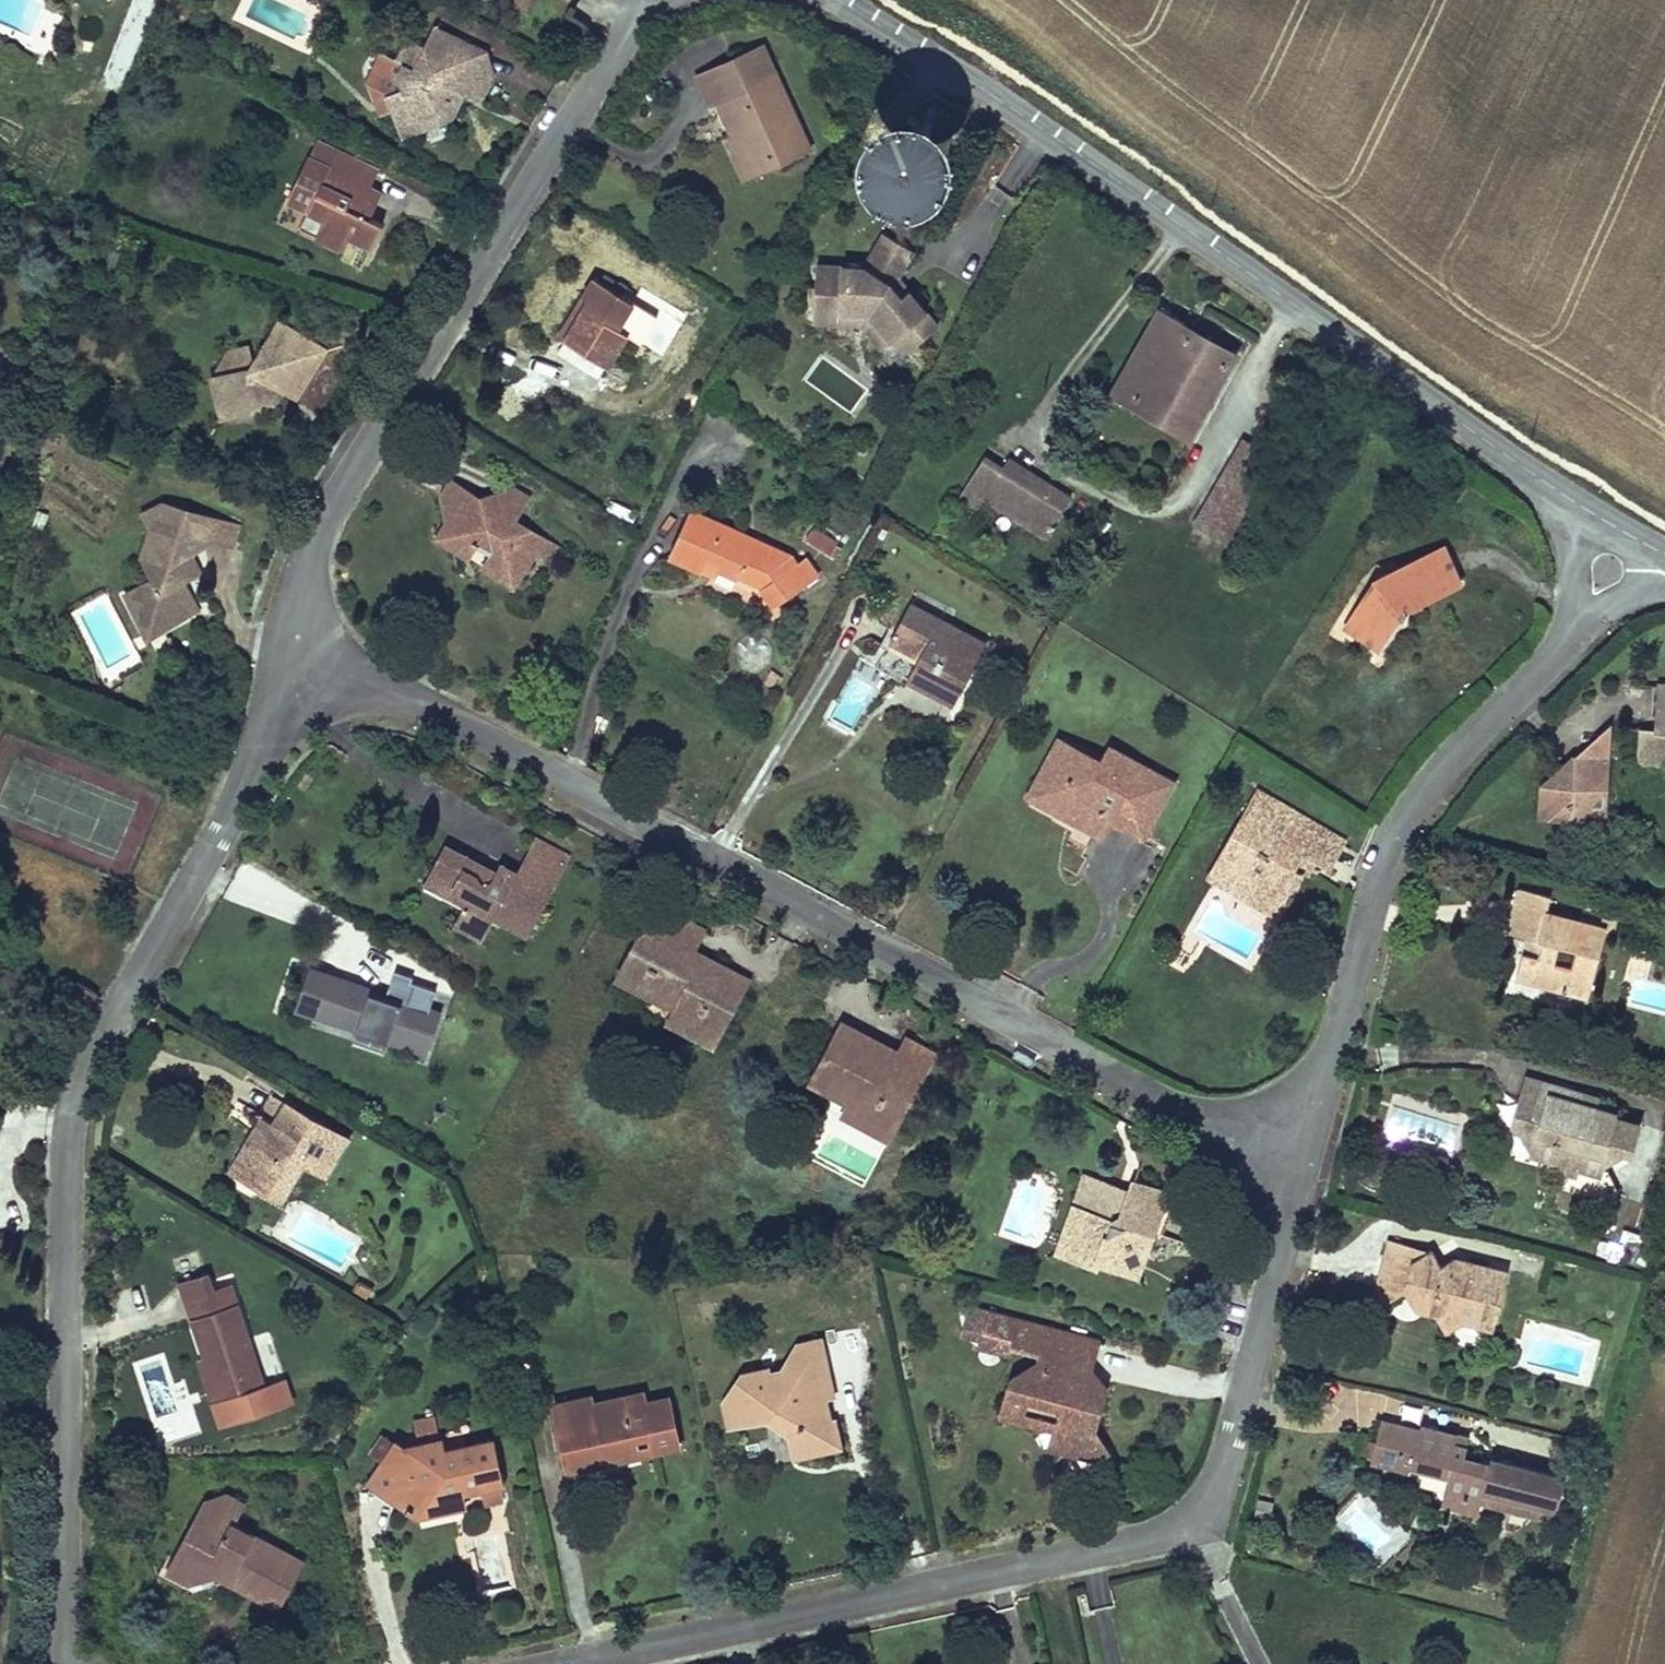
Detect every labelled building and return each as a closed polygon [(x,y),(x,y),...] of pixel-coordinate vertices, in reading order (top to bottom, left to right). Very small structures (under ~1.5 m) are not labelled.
[(484,9),(489,0),(466,0),(484,9)] [(422,61),(432,44),(414,35),(405,54),(422,61)] [(441,97),(461,58),(432,44),(422,61),(405,54),(384,45),(374,66),(381,69),(376,80),(381,91),(366,99),(376,123),(394,115),(401,133),(429,123),(441,97)] [(689,106),(699,102),(754,77),(744,54),(679,83),(689,106)] [(461,58),(441,97),(459,105),(471,80),(461,58)] [(789,158),(754,77),(699,102),(714,136),(729,171),(752,160),(757,172),(789,158)] [(385,142),(401,133),(394,115),(376,123),(385,142)] [(724,187),(757,172),(752,160),(729,171),(714,136),(704,141),(724,187)] [(899,148),(894,146),(888,146),(882,146),(877,149),(872,152),(869,156),(866,161),(865,167),(865,173),(867,178),(870,183),(874,187),(878,190),(884,192),(889,192),(895,192),(900,189),(905,186),(908,182),(911,177),(912,171),(912,165),(910,160),(908,155),(904,151),(899,148)] [(287,218),(304,226),(294,247),(315,257),(322,241),(350,254),(361,230),(349,224),(326,214),(337,191),(348,196),(356,179),(314,159),(308,173),(287,164),(267,208),(287,218)] [(360,202),(348,196),(337,191),(326,214),(349,224),(360,202)] [(304,226),(287,218),(277,239),(294,247),(304,226)] [(806,272),(808,314),(860,312),(885,341),(899,330),(910,344),(930,328),(901,292),(898,295),(887,281),(890,278),(904,251),(875,235),(857,270),(806,272)] [(549,347),(592,372),(612,337),(602,331),(617,306),(579,284),(566,306),(571,309),(549,347)] [(544,343),(549,347),(566,306),(544,343)] [(602,331),(612,337),(627,312),(617,306),(602,331)] [(860,312),(808,314),(809,328),(855,326),(875,349),(885,341),(860,312)] [(1173,438),(1220,357),(1146,314),(1100,395),(1173,438)] [(899,330),(885,341),(897,355),(910,344),(899,330)] [(285,413),(310,363),(263,339),(247,367),(246,380),(231,382),(228,365),(213,367),(215,389),(199,392),(206,433),(257,423),(251,411),(258,398),(268,403),(285,413)] [(1271,391),(1278,379),(1268,373),(1261,385),(1271,391)] [(1165,451),(1173,438),(1100,395),(1092,408),(1165,451)] [(251,411),(257,423),(268,403),(258,398),(251,411)] [(1224,448),(1214,466),(1242,482),(1253,464),(1224,448)] [(1201,553),(1242,482),(1214,466),(1172,537),(1201,553)] [(1036,551),(1058,509),(990,473),(985,483),(966,473),(942,518),(962,528),(969,515),(1036,551)] [(513,568),(542,557),(496,527),(501,519),(485,509),(474,526),(464,507),(434,489),(424,505),(440,514),(421,546),(434,554),(451,564),(459,549),(475,560),(471,567),(502,584),(513,568)] [(485,509),(501,519),(510,505),(493,495),(485,509)] [(191,549),(173,517),(144,516),(127,529),(142,543),(131,572),(143,590),(116,608),(130,631),(141,624),(151,639),(188,617),(170,589),(189,575),(179,557),(191,549)] [(192,517),(173,517),(191,549),(204,541),(192,517)] [(766,564),(673,520),(647,569),(681,586),(692,564),(703,569),(697,580),(716,589),(722,579),(725,581),(730,573),(749,580),(756,587),(740,600),(754,618),(801,585),(784,566),(772,573),(766,564)] [(812,527),(804,541),(833,557),(841,542),(812,527)] [(466,575),(471,567),(475,560),(459,549),(451,564),(434,554),(443,580),(457,589),(466,575)] [(1393,606),(1442,586),(1428,549),(1361,576),(1327,627),(1361,649),(1393,606)] [(471,567),(466,575),(497,594),(502,584),(471,567)] [(967,651),(893,612),(878,641),(905,656),(899,667),(872,653),(868,660),(895,674),(890,683),(937,708),(967,651)] [(140,647),(151,639),(141,624),(130,631),(140,647)] [(905,656),(878,641),(872,653),(899,667),(905,656)] [(1653,677),(1644,723),(1641,734),(1630,733),(1626,756),(1655,761),(1663,753),(1664,756),(1664,679),(1653,677)] [(930,721),(937,708),(890,683),(887,681),(880,694),(930,721)] [(1632,721),(1630,733),(1641,734),(1644,723),(1632,721)] [(1587,727),(1555,758),(1589,758),(1587,727)] [(1045,743),(1038,755),(1062,767),(1068,755),(1045,743)] [(1125,839),(1155,784),(1093,751),(1085,764),(1068,755),(1062,767),(1038,755),(1014,799),(1040,814),(1049,798),(1072,811),(1063,826),(1084,837),(1092,821),(1106,797),(1115,802),(1102,827),(1125,839)] [(1664,763),(1664,756),(1663,753),(1655,761),(1664,763)] [(1591,796),(1589,758),(1555,758),(1554,773),(1537,776),(1529,786),(1531,827),(1575,827),(1575,808),(1591,796)] [(1554,773),(1555,758),(1537,776),(1554,773)] [(1311,869),(1326,844),(1262,809),(1267,801),(1241,787),(1203,850),(1211,855),(1200,873),(1239,896),(1243,893),(1270,908),(1278,894),(1274,891),(1285,873),(1277,868),(1285,854),(1299,862),(1311,869)] [(1592,827),(1591,796),(1575,808),(1575,827),(1592,827)] [(1092,821),(1102,827),(1115,802),(1106,797),(1092,821)] [(1040,814),(1063,826),(1072,811),(1049,798),(1040,814)] [(502,883),(535,900),(553,866),(520,849),(502,883)] [(511,945),(535,900),(502,883),(482,873),(478,880),(473,888),(462,891),(455,881),(446,877),(451,865),(426,851),(410,879),(436,894),(443,915),(435,929),(465,946),(476,926),(511,945)] [(1277,868),(1285,873),(1291,876),(1299,862),(1285,854),(1277,868)] [(478,880),(451,865),(446,877),(455,881),(462,891),(473,888),(478,880)] [(1239,896),(1200,873),(1193,882),(1260,923),(1270,908),(1243,893),(1239,896)] [(436,894),(410,879),(403,895),(443,915),(436,894)] [(1509,974),(1580,991),(1596,924),(1537,910),(1541,893),(1513,886),(1501,933),(1531,940),(1527,955),(1514,952),(1509,974)] [(1439,920),(1486,920),(1486,889),(1439,890),(1439,920)] [(633,934),(684,961),(693,944),(643,916),(633,934)] [(633,934),(604,988),(643,1009),(666,1022),(660,1032),(700,1054),(734,992),(716,983),(711,991),(690,980),(686,987),(673,980),(682,964),(684,961),(633,934)] [(711,991),(716,983),(682,964),(673,980),(686,987),(690,980),(711,991)] [(413,1060),(425,1027),(295,981),(285,1007),(301,1013),(304,1003),(328,1011),(322,1028),(413,1060)] [(656,1040),(660,1032),(666,1022),(643,1009),(633,1028),(656,1040)] [(824,1037),(854,1053),(857,1047),(828,1031),(824,1037)] [(696,1062),(700,1054),(660,1032),(656,1040),(696,1062)] [(824,1037),(798,1087),(822,1099),(839,1108),(835,1117),(879,1140),(904,1092),(876,1077),(881,1067),(864,1058),(861,1065),(850,1060),(854,1053),(824,1037)] [(876,1077),(904,1092),(920,1062),(891,1047),(881,1067),(876,1077)] [(864,1058),(854,1053),(850,1060),(861,1065),(864,1058)] [(1545,1086),(1520,1080),(1508,1127),(1519,1130),(1530,1133),(1528,1144),(1544,1148),(1540,1161),(1558,1166),(1570,1157),(1576,1169),(1594,1173),(1596,1167),(1601,1144),(1620,1149),(1624,1150),(1630,1123),(1609,1119),(1611,1112),(1589,1106),(1591,1097),(1567,1091),(1564,1102),(1543,1097),(1545,1086)] [(1567,1091),(1545,1086),(1543,1097),(1564,1102),(1567,1091)] [(873,1150),(879,1140),(835,1117),(839,1108),(822,1099),(812,1118),(873,1150)] [(254,1154),(274,1118),(255,1107),(235,1143),(241,1147),(254,1154)] [(227,1189),(267,1212),(290,1172),(301,1178),(320,1144),(274,1118),(254,1154),(241,1147),(232,1162),(240,1166),(227,1189)] [(1530,1133),(1519,1130),(1517,1157),(1540,1161),(1544,1148),(1528,1144),(1530,1133)] [(332,1151),(320,1144),(301,1178),(313,1185),(332,1151)] [(1596,1167),(1620,1149),(1601,1144),(1596,1167)] [(1574,1178),(1576,1169),(1570,1157),(1558,1166),(1540,1161),(1538,1169),(1574,1178)] [(213,1181),(227,1189),(240,1166),(232,1162),(226,1158),(213,1181)] [(1102,1198),(1068,1187),(1060,1208),(1072,1218),(1055,1232),(1068,1250),(1061,1271),(1082,1279),(1085,1274),(1106,1280),(1116,1254),(1134,1250),(1145,1222),(1114,1212),(1112,1217),(1098,1211),(1102,1198)] [(1114,1212),(1145,1222),(1151,1206),(1118,1195),(1116,1203),(1114,1212)] [(1114,1212),(1116,1203),(1102,1198),(1098,1211),(1112,1217),(1114,1212)] [(1072,1218),(1060,1208),(1040,1264),(1061,1271),(1068,1250),(1055,1232),(1072,1218)] [(1430,1252),(1381,1241),(1370,1298),(1385,1301),(1401,1293),(1412,1309),(1434,1314),(1444,1329),(1460,1319),(1489,1326),(1501,1271),(1492,1269),(1490,1261),(1480,1266),(1465,1262),(1463,1255),(1452,1260),(1450,1255),(1434,1263),(1430,1252)] [(1116,1254),(1106,1280),(1122,1285),(1134,1250),(1116,1254)] [(167,1290),(173,1310),(198,1303),(193,1283),(167,1290)] [(210,1411),(248,1400),(218,1297),(198,1303),(173,1310),(190,1369),(197,1366),(210,1411)] [(988,1355),(996,1328),(965,1319),(955,1352),(986,1361),(988,1355)] [(1019,1365),(1027,1338),(996,1328),(988,1355),(1019,1365)] [(1069,1373),(1076,1352),(1027,1338),(1019,1365),(1016,1373),(990,1388),(982,1416),(1044,1433),(1041,1443),(1064,1474),(1086,1461),(1073,1442),(1080,1414),(1064,1390),(1069,1373)] [(816,1403),(806,1353),(781,1359),(772,1384),(762,1386),(759,1380),(732,1385),(716,1410),(722,1441),(761,1434),(766,1426),(784,1422),(788,1442),(776,1444),(782,1471),(811,1466),(804,1434),(811,1433),(804,1405),(816,1403)] [(1064,1390),(1080,1414),(1085,1394),(1069,1373),(1064,1390)] [(540,1413),(554,1482),(592,1475),(586,1450),(637,1440),(642,1466),(667,1461),(656,1408),(632,1413),(630,1403),(577,1413),(576,1406),(540,1413)] [(829,1462),(816,1403),(804,1405),(811,1433),(804,1434),(811,1466),(829,1462)] [(979,1428),(1041,1443),(1044,1433),(982,1416),(979,1428)] [(766,1426),(761,1434),(776,1444),(788,1442),(784,1422),(766,1426)] [(1372,1469),(1386,1472),(1390,1454),(1416,1460),(1421,1437),(1381,1429),(1372,1469)] [(1557,1509),(1564,1476),(1489,1459),(1487,1467),(1463,1462),(1466,1451),(1452,1448),(1454,1438),(1422,1431),(1421,1437),(1416,1460),(1390,1454),(1386,1472),(1411,1477),(1412,1472),(1449,1480),(1446,1496),(1479,1504),(1481,1492),(1557,1509)] [(1468,1441),(1454,1438),(1452,1448),(1466,1451),(1468,1441)] [(586,1450),(592,1475),(642,1466),(637,1440),(586,1450)] [(381,1451),(356,1495),(406,1527),(418,1507),(449,1501),(472,1496),(480,1495),(487,1493),(479,1451),(431,1461),(429,1449),(389,1457),(381,1451)] [(1554,1521),(1557,1509),(1481,1492),(1479,1504),(1554,1521)] [(491,1516),(487,1493),(480,1495),(484,1517),(491,1516)] [(484,1517),(480,1495),(472,1496),(477,1518),(484,1517)] [(1475,1519),(1479,1504),(1446,1496),(1442,1512),(1475,1519)] [(418,1507),(406,1527),(451,1518),(449,1501),(418,1507)] [(211,1518),(222,1524),(229,1508),(213,1502),(181,1509),(171,1530),(211,1518)] [(263,1618),(289,1573),(216,1533),(222,1524),(211,1518),(171,1530),(179,1553),(156,1558),(145,1579),(168,1590),(198,1582),(204,1585),(207,1580),(216,1585),(213,1590),(263,1618)] [(179,1553),(171,1530),(156,1558),(179,1553)] [(204,1585),(213,1590),(216,1585),(207,1580),(204,1585)]
